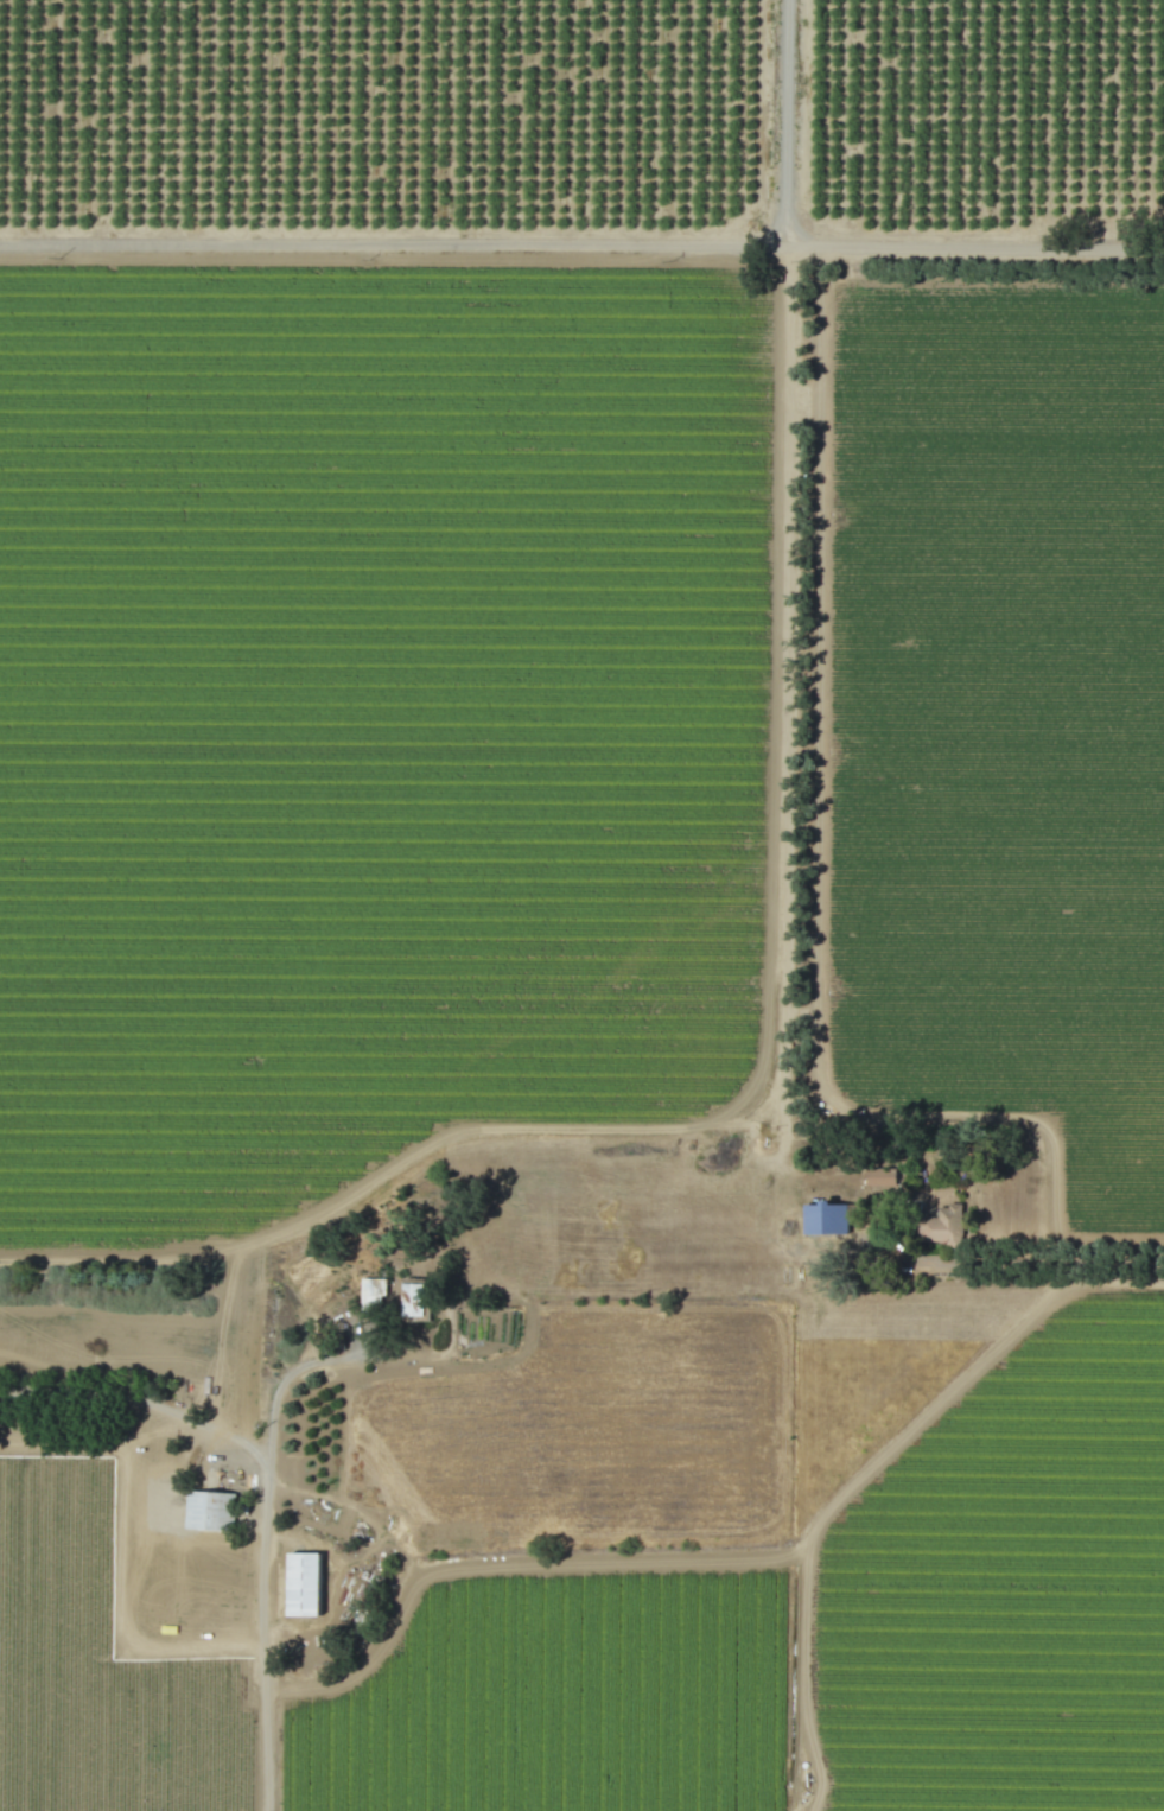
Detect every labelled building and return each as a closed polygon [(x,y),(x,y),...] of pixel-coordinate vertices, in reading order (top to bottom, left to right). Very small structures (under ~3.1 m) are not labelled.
[(895,1169),(866,1168),(866,1185),(895,1186),(895,1169)] [(803,1234),(847,1234),(848,1204),(803,1203),(803,1234)] [(937,1218),(917,1218),(917,1243),(962,1243),(962,1206),(937,1206),(937,1218)] [(381,1279),(361,1280),(362,1306),(382,1305),(381,1279)] [(425,1284),(403,1284),(402,1316),(423,1317),(425,1284)] [(185,1529),(233,1531),(234,1493),(187,1491),(185,1529)] [(320,1554),(288,1554),(288,1616),(320,1616),(320,1554)]
